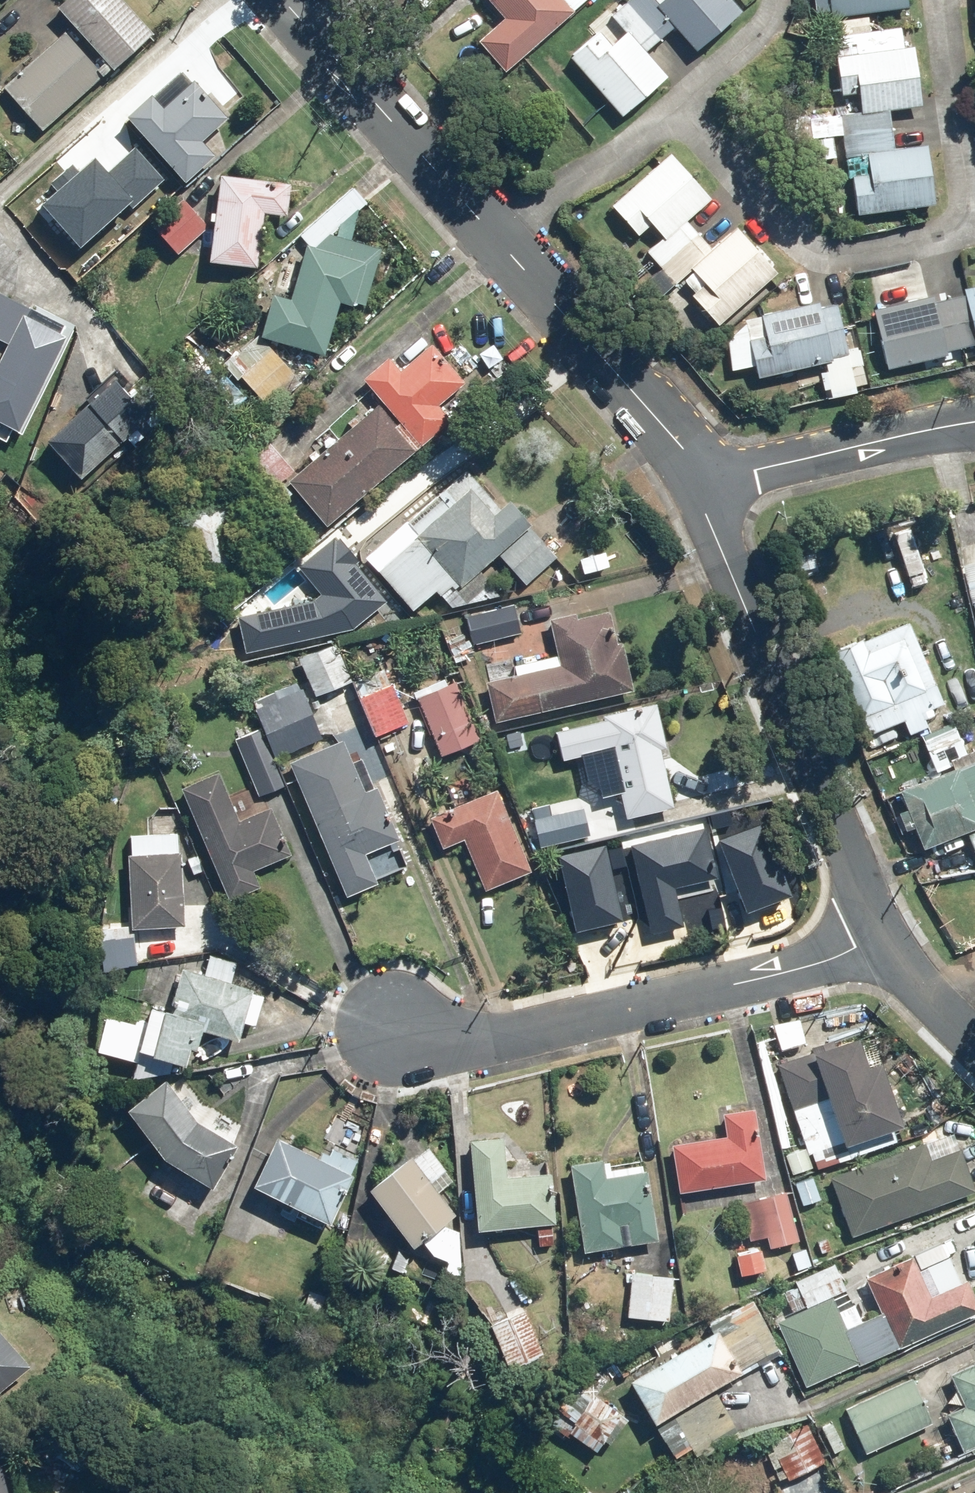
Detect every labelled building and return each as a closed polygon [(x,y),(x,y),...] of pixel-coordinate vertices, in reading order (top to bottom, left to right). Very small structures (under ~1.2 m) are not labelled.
[(157,29),(133,0),(64,0),(61,3),(115,65),(157,29)] [(504,14),(480,33),(507,66),(587,0),(493,0),(504,14)] [(674,75),(651,49),(675,27),(698,53),(745,10),(736,0),(625,0),(611,13),(627,30),(615,41),(606,32),(575,60),(627,117),(674,75)] [(827,13),(916,4),(915,0),(825,0),(827,13)] [(840,109),(845,158),(853,157),(859,213),(939,204),(932,140),(901,144),(899,124),(898,124),(896,107),(928,104),(922,46),(906,47),(904,23),(879,26),(878,15),(830,21),(838,90),(858,88),(860,107),(840,109)] [(40,126),(104,71),(67,28),(3,83),(40,126)] [(205,141),(233,117),(198,76),(165,104),(154,92),(130,112),(189,180),(218,155),(205,141)] [(43,204),(81,247),(130,205),(133,208),(165,180),(137,148),(108,173),(97,160),(80,174),(73,166),(54,182),(60,190),(43,204)] [(666,235),(652,247),(682,284),(697,272),(703,279),(693,288),(697,293),(724,325),(787,273),(743,220),(715,243),(691,214),(712,197),(675,151),(614,201),(639,232),(654,220),(666,235)] [(292,180),(225,171),(213,258),(259,264),(266,211),(287,213),(292,180)] [(207,226),(184,199),(158,221),(181,248),(207,226)] [(383,244),(332,230),(319,243),(308,240),(293,297),(276,292),(263,338),(329,355),(345,296),(368,302),(383,244)] [(920,260),(870,271),(890,364),(974,345),(974,285),(928,295),(920,260)] [(0,287),(0,338),(11,343),(0,367),(0,437),(7,440),(12,431),(25,437),(77,321),(0,287)] [(747,317),(759,377),(828,364),(832,386),(872,378),(865,340),(850,343),(842,299),(747,317)] [(394,355),(368,376),(426,445),(456,419),(442,403),(468,381),(433,340),(403,366),(394,355)] [(276,345),(242,373),(266,403),(300,374),(276,345)] [(86,473),(124,436),(152,408),(117,373),(89,401),(51,438),(86,473)] [(413,445),(374,403),(294,479),(333,521),(413,445)] [(439,589),(453,606),(488,597),(500,587),(482,565),(536,519),(517,498),(504,508),(472,470),(369,558),(414,610),(439,589)] [(242,497),(181,505),(191,581),(252,572),(242,497)] [(912,519),(891,527),(913,588),(934,581),(912,519)] [(559,558),(536,529),(503,556),(527,585),(559,558)] [(239,616),(245,650),(355,630),(390,601),(337,537),(299,568),(322,596),(314,602),(239,616)] [(966,562),(974,600),(974,559),(966,562)] [(519,603),(468,612),(474,641),(515,633),(517,640),(511,652),(488,655),(489,665),(522,661),(530,644),(548,641),(545,622),(523,626),(519,603)] [(488,671),(500,720),(638,687),(626,637),(621,638),(613,608),(580,615),(579,610),(551,616),(560,654),(488,671)] [(912,617),(837,650),(873,732),(906,718),(913,734),(934,724),(931,717),(939,714),(935,705),(948,699),(912,617)] [(342,637),(304,647),(316,692),(354,682),(342,637)] [(379,694),(372,675),(352,683),(375,737),(411,723),(396,687),(379,694)] [(459,678),(419,696),(444,753),(484,736),(459,678)] [(302,679),(259,695),(282,755),(324,738),(302,679)] [(670,744),(660,700),(606,713),(608,718),(555,730),(562,758),(602,749),(609,779),(619,777),(628,815),(677,803),(663,745),(670,744)] [(969,829),(974,842),(974,737),(967,719),(938,732),(953,767),(907,788),(931,845),(969,829)] [(285,781),(259,720),(232,732),(258,793),(285,781)] [(345,737),(291,761),(350,895),(417,866),(366,752),(354,757),(345,737)] [(577,765),(523,778),(539,847),(593,835),(577,765)] [(272,803),(242,817),(221,771),(185,787),(236,902),(272,886),(264,867),(295,853),(272,803)] [(535,869),(504,787),(432,814),(445,847),(470,837),(488,887),(535,869)] [(712,825),(635,840),(652,930),(688,924),(683,900),(724,892),(712,825)] [(133,925),(174,926),(174,943),(189,943),(189,934),(196,934),(196,930),(209,930),(210,902),(187,902),(187,850),(179,850),(179,833),(134,832),(133,925)] [(598,844),(557,855),(572,913),(614,903),(598,844)] [(132,925),(105,924),(104,950),(140,951),(140,935),(131,935),(132,925)] [(142,1043),(193,1060),(197,1045),(202,1047),(209,1027),(240,1038),(256,989),(233,982),(239,962),(213,954),(207,971),(187,965),(173,1007),(156,1001),(142,1043)] [(867,1032),(781,1060),(809,1145),(788,1151),(796,1174),(817,1167),(812,1154),(910,1123),(887,1053),(875,1057),(867,1032)] [(170,1078),(131,1105),(167,1154),(218,1185),(239,1142),(199,1118),(170,1078)] [(729,1133),(676,1141),(683,1191),(770,1178),(759,1106),(725,1111),(729,1133)] [(256,1185),(344,1227),(350,1216),(338,1211),(362,1160),(329,1144),(324,1155),(280,1134),(256,1185)] [(510,1135),(475,1137),(480,1226),(559,1222),(556,1170),(512,1172),(510,1135)] [(833,1173),(855,1235),(974,1192),(974,1182),(963,1148),(935,1158),(928,1139),(833,1173)] [(430,1145),(374,1188),(418,1245),(459,1213),(442,1191),(457,1180),(430,1145)] [(612,1167),(610,1154),(572,1160),(586,1250),(662,1238),(650,1161),(612,1167)] [(791,1189),(743,1200),(752,1239),(768,1236),(771,1246),(802,1240),(791,1189)] [(765,1245),(738,1250),(743,1274),(770,1268),(765,1245)] [(836,1293),(850,1288),(838,1260),(797,1277),(809,1305),(781,1316),(809,1384),(974,1315),(974,1286),(971,1277),(964,1280),(954,1255),(931,1264),(942,1289),(934,1292),(918,1255),(870,1275),(885,1311),(865,1319),(857,1301),(842,1307),(836,1293)] [(675,1271),(621,1270),(620,1317),(674,1318),(675,1271)] [(742,1430),(717,1387),(783,1350),(755,1299),(713,1322),(719,1332),(636,1378),(677,1451),(694,1442),(700,1453),(742,1430)] [(528,1306),(493,1320),(512,1366),(547,1353),(528,1306)] [(35,1362),(0,1321),(0,1393),(35,1362)] [(956,1373),(967,1402),(949,1409),(965,1447),(974,1443),(974,1365),(956,1373)] [(916,1375),(849,1405),(869,1451),(937,1421),(916,1375)] [(633,1416),(587,1387),(571,1412),(579,1417),(571,1430),(600,1448),(606,1439),(615,1445),(633,1416)] [(802,1425),(765,1444),(784,1482),(828,1460),(821,1447),(815,1450),(802,1425)] [(0,1461),(0,1492),(12,1492),(4,1460),(0,1461)]
